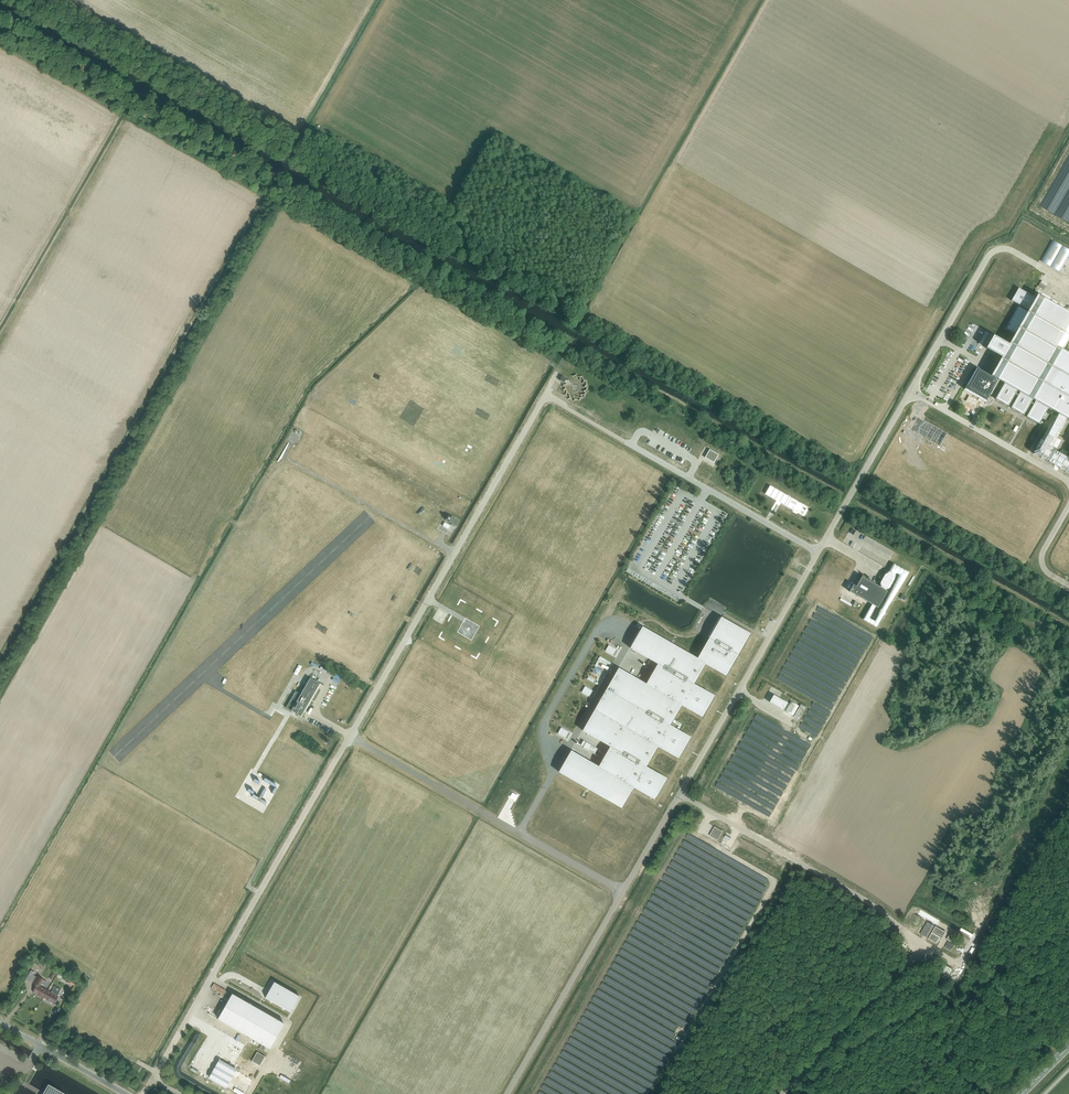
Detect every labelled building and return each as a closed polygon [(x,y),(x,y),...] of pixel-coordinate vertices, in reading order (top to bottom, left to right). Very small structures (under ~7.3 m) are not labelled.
[(1041,260),(1042,260),(1041,262),(1059,272),(1060,270),(1060,271),(1068,255),(1068,250),(1052,241),(1041,260)] [(1011,301),(1028,311),(1036,298),(1018,288),(1011,301)] [(1063,350),(1068,339),(1068,313),(1037,295),(1036,298),(1028,311),(1009,345),(993,336),(986,349),(1002,357),(991,376),(977,368),(965,389),(986,401),(998,380),(1004,384),(995,399),(1008,406),(1017,391),(1020,392),(1011,408),(1023,415),(1032,400),(1035,401),(1026,417),(1039,424),(1048,409),(1056,413),(1040,439),(1033,452),(1034,454),(1068,474),(1068,456),(1066,457),(1053,449),(1052,446),(1066,419),(1068,421),(1068,354),(1063,350)] [(677,429),(683,431),(686,424),(674,419),(676,416),(670,414),(666,424),(671,427),(672,425),(678,427),(677,429)] [(662,456),(665,450),(659,447),(656,453),(662,456)] [(718,454),(709,450),(705,457),(714,462),(716,458),(718,454)] [(799,513),(803,505),(770,485),(765,494),(799,513)] [(875,606),(872,604),(863,619),(876,627),(908,573),(908,572),(894,564),(892,564),(889,571),(885,574),(880,582),(880,587),(886,591),(890,587),(894,579),(895,574),(897,574),(898,575),(899,576),(874,621),(869,618),(875,606)] [(632,575),(678,601),(680,597),(628,568),(625,571),(632,575)] [(872,604),(875,606),(878,608),(887,591),(886,591),(880,587),(862,577),(856,586),(853,585),(850,592),(872,604)] [(435,614),(443,619),(446,614),(438,609),(435,614)] [(750,633),(721,617),(717,624),(716,624),(715,626),(712,630),(713,631),(698,658),(643,627),(630,648),(658,664),(646,684),(619,668),(583,731),(610,746),(599,766),(571,751),(559,772),(622,808),(634,787),(654,799),(667,778),(646,766),(658,746),(678,758),(690,737),(670,725),(681,705),(702,717),(714,695),(694,683),(705,663),(726,675),(750,633)] [(616,649),(609,645),(605,651),(613,655),(616,649)] [(286,708),(301,716),(303,713),(320,684),(310,678),(307,684),(301,694),(295,691),(286,708)] [(593,691),(585,686),(581,692),(589,696),(593,691)] [(769,702),(783,710),(788,703),(774,695),(769,702)] [(798,705),(791,701),(785,711),(793,715),(798,705)] [(804,706),(800,704),(794,716),(797,719),(804,706)] [(747,711),(755,713),(754,713),(756,707),(749,705),(747,711)] [(718,779),(743,792),(771,738),(764,735),(761,741),(759,740),(769,722),(773,724),(771,729),(776,732),(780,723),(771,718),(772,716),(757,708),(743,736),(737,733),(726,755),(729,757),(718,779)] [(569,732),(561,727),(558,733),(565,738),(569,732)] [(598,748),(583,740),(580,746),(594,754),(598,748)] [(774,758),(777,759),(783,747),(781,746),(774,758)] [(767,770),(763,776),(768,780),(772,774),(767,770)] [(572,802),(574,799),(563,794),(560,801),(576,809),(578,805),(572,802)] [(717,841),(722,832),(714,827),(709,836),(717,841)] [(637,953),(672,971),(706,906),(707,907),(723,878),(755,895),(757,891),(770,898),(774,890),(761,883),(765,877),(730,859),(728,862),(697,846),(688,862),(677,882),(697,893),(673,938),(651,927),(637,953)] [(920,934),(922,935),(927,938),(934,926),(927,922),(920,934)] [(935,927),(928,939),(936,944),(939,938),(942,939),(945,932),(935,927)] [(945,950),(952,953),(954,947),(948,944),(945,950)] [(955,970),(946,965),(938,980),(947,985),(955,970)] [(656,975),(658,971),(649,967),(647,970),(656,975)] [(30,969),(25,978),(29,981),(34,971),(30,969)] [(32,992),(43,998),(47,991),(39,986),(43,980),(37,976),(32,984),(36,986),(32,992)] [(274,982),(265,998),(290,1012),(299,997),(274,982)] [(58,997),(61,990),(55,987),(51,993),(47,991),(43,998),(54,1004),(58,997)] [(231,994),(217,1019),(270,1049),(284,1024),(231,994)] [(222,1049),(233,1056),(228,1063),(235,1069),(240,1062),(235,1059),(236,1059),(235,1058),(242,1049),(228,1040),(222,1049)] [(13,1057),(16,1051),(0,1043),(0,1051),(13,1057)] [(257,1052),(252,1061),(260,1066),(265,1057),(257,1052)] [(209,1078),(226,1087),(235,1070),(219,1060),(209,1078)] [(343,1082),(346,1077),(341,1074),(338,1079),(343,1082)] [(348,1089),(332,1081),(329,1086),(331,1087),(328,1091),(334,1093),(345,1093),(348,1089)] [(64,1093),(48,1085),(44,1093),(43,1093),(64,1093)]
